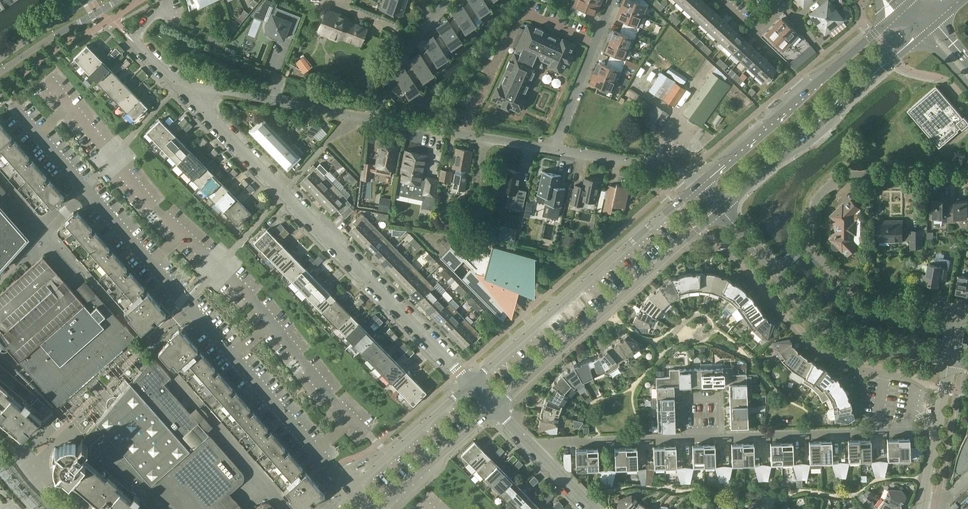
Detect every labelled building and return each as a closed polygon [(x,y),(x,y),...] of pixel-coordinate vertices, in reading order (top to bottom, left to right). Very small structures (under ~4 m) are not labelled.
[(265,21),(265,22),(266,22),(266,24),(265,26),(266,28),(266,30),(267,32),(268,34),(270,36),(271,37),(274,38),(275,35),(283,38),(286,30),(289,29),(295,31),(300,16),(276,7),(277,3),(269,0),(264,0),(251,16),(265,21)] [(382,3),(383,3),(382,10),(393,14),(393,13),(402,16),(406,5),(404,4),(404,0),(383,0),(382,3)] [(464,6),(471,16),(471,15),(476,9),(479,13),(489,5),(486,0),(469,0),(464,6)] [(598,4),(589,0),(577,0),(575,6),(572,4),(570,9),(580,16),(583,9),(594,14),(598,4)] [(621,8),(641,15),(645,5),(648,6),(649,4),(644,0),(637,0),(637,1),(634,0),(625,0),(621,8)] [(702,0),(692,0),(685,8),(693,15),(705,3),(702,0)] [(811,13),(818,22),(834,10),(827,1),(811,13)] [(660,2),(656,7),(660,11),(664,6),(660,2)] [(455,16),(450,22),(457,32),(462,26),(464,29),(475,22),(471,15),(471,16),(464,6),(462,3),(452,11),(455,16)] [(693,15),(701,23),(713,10),(705,3),(693,15)] [(628,22),(626,28),(637,33),(640,26),(642,27),(646,18),(641,15),(621,8),(617,18),(628,22)] [(240,14),(245,18),(249,13),(244,10),(240,14)] [(327,10),(319,31),(338,39),(339,37),(360,45),(367,28),(345,20),(346,17),(327,10)] [(721,18),(713,10),(701,23),(709,30),(721,18)] [(841,19),(834,10),(818,22),(825,31),(841,19)] [(668,18),(672,22),(676,17),(678,15),(675,12),(673,14),(672,14),(668,18)] [(729,25),(721,18),(709,30),(717,38),(729,25)] [(782,18),(774,27),(789,41),(797,32),(782,18)] [(461,38),(457,32),(450,22),(448,20),(438,27),(441,32),(436,38),(436,39),(443,48),(448,42),(450,45),(461,38)] [(236,30),(240,25),(235,21),(231,26),(236,30)] [(508,108),(509,106),(519,111),(524,100),(522,99),(537,64),(533,62),(536,56),(552,64),(551,66),(562,71),(567,61),(569,62),(572,55),(570,54),(574,44),(563,39),(562,41),(542,32),(543,30),(536,27),(535,29),(528,25),(522,38),(517,48),(522,50),(519,56),(515,54),(512,61),(509,60),(506,67),(508,68),(499,89),(497,88),(492,99),(502,103),(501,105),(508,108)] [(736,32),(729,25),(717,38),(721,42),(718,46),(721,49),(725,45),(736,32)] [(782,49),(789,41),(774,27),(766,35),(782,49)] [(613,29),(608,40),(627,48),(632,38),(634,39),(637,33),(626,28),(624,34),(613,29)] [(684,33),(688,36),(692,32),(688,28),(684,33)] [(216,43),(219,37),(207,32),(205,38),(216,43)] [(744,40),(736,32),(725,45),(733,52),(744,40)] [(516,35),(511,45),(517,48),(522,38),(516,35)] [(436,39),(436,38),(434,36),(424,44),(427,49),(422,54),(422,55),(429,65),(429,64),(434,58),(436,61),(447,54),(443,48),(436,39)] [(225,40),(219,37),(217,43),(222,45),(225,40)] [(615,55),(613,61),(624,65),(626,59),(623,58),(627,48),(608,40),(604,51),(615,55)] [(753,47),(744,40),(733,52),(741,60),(753,47)] [(700,48),(704,52),(708,47),(704,43),(700,48)] [(82,66),(95,53),(87,45),(74,58),(82,66)] [(811,45),(801,54),(806,59),(809,56),(815,51),(811,45)] [(760,55),(753,47),(741,60),(749,67),(760,55)] [(116,48),(112,52),(110,53),(114,57),(120,52),(116,48)] [(413,65),(408,72),(407,72),(414,82),(415,81),(420,75),(422,78),(433,71),(429,64),(429,65),(422,55),(422,54),(421,52),(410,60),(413,65)] [(102,61),(95,53),(82,66),(89,73),(102,61)] [(801,54),(789,64),(795,69),(802,63),(805,60),(806,59),(801,54)] [(768,62),(760,55),(749,67),(757,75),(768,62)] [(716,62),(720,66),(724,62),(720,58),(716,62)] [(127,59),(121,64),(125,69),(131,63),(127,59)] [(89,73),(97,81),(110,68),(102,61),(89,73)] [(599,62),(595,73),(614,81),(618,70),(621,71),(624,65),(613,61),(610,67),(599,62)] [(776,69),(768,62),(757,75),(765,82),(765,81),(768,84),(774,78),(771,75),(776,69)] [(675,79),(683,84),(687,78),(670,66),(666,73),(675,79)] [(117,76),(110,68),(97,81),(104,89),(117,76)] [(399,82),(392,90),(401,97),(406,92),(408,95),(419,88),(415,81),(414,82),(407,72),(408,72),(406,69),(395,76),(399,82)] [(728,73),(736,81),(740,77),(736,73),(732,69),(728,73)] [(673,107),(684,91),(685,89),(660,72),(648,90),(673,107)] [(683,114),(684,114),(701,127),(731,85),(724,81),(727,77),(723,73),(720,78),(712,72),(683,114)] [(610,91),(614,81),(595,73),(591,83),(602,88),(599,93),(611,98),(613,92),(610,91)] [(125,84),(117,76),(104,89),(112,96),(125,84)] [(112,96),(119,104),(132,91),(125,84),(112,96)] [(936,86),(908,110),(921,127),(939,147),(959,131),(958,130),(961,127),(963,129),(967,125),(967,121),(964,116),(963,117),(936,86)] [(140,99),(132,91),(119,104),(127,112),(140,99)] [(140,99),(127,112),(134,120),(147,107),(140,99)] [(239,110),(235,105),(230,110),(235,114),(239,110)] [(669,114),(656,105),(644,123),(656,132),(669,114)] [(716,118),(712,122),(717,126),(723,117),(716,112),(713,116),(716,118)] [(285,115),(280,119),(284,124),(289,119),(285,115)] [(184,117),(178,123),(183,127),(188,122),(184,117)] [(250,123),(254,127),(251,129),(250,129),(249,129),(260,139),(272,128),(261,117),(261,118),(262,119),(259,121),(255,118),(250,123)] [(300,118),(296,122),(300,127),(304,123),(300,118)] [(147,132),(154,140),(167,127),(160,119),(147,132)] [(322,127),(316,121),(306,131),(312,137),(322,127)] [(192,126),(188,122),(183,127),(187,132),(192,126)] [(11,141),(9,139),(11,136),(0,123),(0,150),(11,141)] [(175,135),(167,127),(154,140),(162,148),(175,135)] [(260,139),(269,149),(281,137),(272,128),(260,139)] [(162,148),(169,155),(182,143),(175,135),(162,148)] [(208,141),(203,137),(198,143),(202,147),(208,141)] [(278,158),(290,147),(281,137),(269,149),(278,158)] [(0,150),(0,169),(8,178),(28,161),(26,159),(29,156),(15,141),(12,143),(11,141),(0,150)] [(299,157),(300,157),(299,156),(304,152),(295,142),(290,147),(278,158),(288,169),(289,168),(288,167),(290,165),(294,169),(300,163),(296,159),(299,157)] [(190,150),(182,143),(169,155),(177,163),(190,150)] [(392,175),(393,170),(398,146),(381,143),(376,165),(363,163),(361,179),(371,180),(372,170),(392,175)] [(214,148),(209,154),(213,158),(219,153),(214,148)] [(469,171),(472,151),(456,148),(452,168),(456,168),(452,188),(465,191),(469,171)] [(177,163),(184,171),(198,158),(190,150),(177,163)] [(427,155),(406,151),(400,180),(397,194),(425,200),(426,194),(434,196),(437,179),(426,177),(426,180),(422,179),(427,155)] [(205,166),(198,158),(184,171),(192,179),(205,166)] [(28,161),(8,178),(26,198),(45,180),(44,178),(46,176),(33,160),(30,163),(28,161)] [(301,182),(309,190),(324,175),(328,171),(321,163),(317,167),(316,168),(313,165),(308,170),(310,173),(301,182)] [(200,186),(213,174),(205,166),(192,179),(200,186)] [(234,168),(228,174),(233,178),(238,173),(234,168)] [(516,195),(513,208),(522,210),(526,191),(518,189),(519,183),(518,182),(520,172),(520,171),(519,173),(515,172),(515,170),(506,168),(503,179),(496,177),(493,189),(501,191),(500,192),(516,195)] [(450,182),(452,172),(441,170),(439,180),(450,182)] [(560,174),(542,171),(536,201),(552,204),(550,215),(558,217),(564,187),(557,186),(560,174)] [(220,181),(213,174),(200,186),(207,194),(220,181)] [(332,182),(324,175),(309,190),(316,197),(332,182)] [(599,187),(597,187),(598,181),(584,178),(583,187),(575,185),(571,203),(583,206),(584,200),(595,202),(599,187)] [(243,189),(249,183),(245,179),(239,185),(243,189)] [(45,180),(26,198),(38,212),(39,213),(40,213),(41,214),(42,214),(43,214),(44,213),(45,213),(46,212),(56,203),(58,205),(66,198),(50,180),(47,183),(45,180)] [(207,194),(215,202),(228,189),(220,181),(207,194)] [(340,190),(332,182),(316,197),(324,205),(340,190)] [(250,184),(245,189),(250,193),(254,189),(250,184)] [(603,211),(611,212),(612,204),(624,207),(626,199),(628,199),(634,194),(628,193),(629,186),(616,184),(616,186),(609,185),(603,211)] [(235,197),(228,189),(215,202),(211,206),(218,213),(222,209),(222,210),(235,197)] [(348,198),(340,190),(324,205),(332,214),(337,209),(341,213),(349,205),(350,206),(352,204),(347,199),(348,198)] [(222,210),(230,217),(243,204),(235,197),(222,210)] [(389,212),(391,199),(380,197),(378,210),(389,212)] [(263,198),(257,205),(262,209),(267,202),(263,198)] [(942,222),(949,222),(949,198),(943,198),(943,200),(931,200),(931,218),(942,218),(942,222)] [(949,198),(949,222),(955,222),(955,218),(967,218),(967,200),(956,200),(956,198),(949,198)] [(843,250),(848,254),(859,243),(859,209),(850,200),(844,205),(843,204),(832,215),(837,221),(837,224),(836,224),(836,230),(837,230),(837,233),(831,239),(834,242),(833,243),(832,245),(833,247),(834,249),(836,249),(838,249),(840,247),(843,250)] [(251,212),(243,204),(230,217),(238,225),(251,212)] [(350,206),(349,205),(341,213),(346,218),(354,210),(350,206)] [(11,255),(23,242),(20,238),(24,234),(0,207),(0,268),(11,255)] [(92,228),(76,210),(68,217),(70,219),(59,228),(59,229),(58,230),(57,231),(57,232),(58,233),(58,234),(58,235),(59,236),(71,250),(91,232),(90,230),(92,228)] [(349,231),(357,239),(373,224),(365,216),(364,217),(362,214),(353,223),(356,225),(349,231)] [(880,241),(902,241),(902,240),(911,240),(911,247),(922,247),(922,231),(911,231),(911,233),(902,233),(902,220),(880,220),(880,241)] [(279,232),(284,227),(281,224),(276,229),(279,232)] [(381,232),(373,224),(357,239),(365,247),(381,232)] [(285,228),(275,237),(262,250),(259,254),(266,261),(270,258),(283,245),(279,241),(282,238),(284,237),(285,237),(290,232),(285,228)] [(254,242),(262,250),(275,237),(267,229),(254,242)] [(91,232),(71,250),(89,270),(109,252),(107,250),(110,248),(95,232),(93,234),(91,232)] [(365,247),(372,255),(388,239),(381,232),(365,247)] [(500,232),(498,239),(514,243),(516,236),(500,232)] [(372,255),(380,263),(396,247),(388,239),(372,255)] [(575,243),(563,241),(561,249),(573,251),(575,243)] [(270,258),(277,265),(290,253),(283,245),(270,258)] [(461,279),(494,312),(500,318),(501,318),(500,317),(510,307),(509,305),(512,290),(527,288),(535,258),(492,246),(490,253),(486,253),(481,253),(478,253),(476,254),(476,255),(474,256),(473,255),(468,259),(463,254),(460,256),(451,246),(440,257),(453,270),(463,260),(472,269),(461,279)] [(380,263),(387,270),(403,255),(396,247),(380,263)] [(109,252),(89,270),(106,289),(126,272),(125,270),(127,268),(113,252),(110,254),(109,252)] [(298,261),(290,253),(277,265),(285,273),(298,261)] [(387,270),(395,278),(411,263),(403,255),(387,270)] [(950,260),(936,257),(935,265),(929,264),(927,276),(921,274),(919,281),(938,285),(939,277),(946,279),(948,267),(950,260)] [(285,273),(292,281),(305,268),(298,261),(285,273)] [(395,278),(402,286),(418,270),(411,263),(395,278)] [(313,276),(305,268),(292,281),(300,289),(313,276)] [(402,286),(410,294),(426,278),(418,270),(402,286)] [(126,272),(106,289),(123,309),(142,293),(140,291),(144,288),(130,271),(128,274),(126,272)] [(692,273),(685,273),(689,291),(699,290),(700,290),(700,272),(696,272),(695,274),(693,274),(692,273)] [(711,292),(715,274),(714,274),(707,273),(707,274),(705,274),(703,272),(700,272),(700,290),(710,291),(711,292)] [(689,291),(685,273),(684,273),(678,275),(678,277),(677,277),(674,276),(671,278),(672,280),(672,279),(679,294),(689,291)] [(721,276),(715,274),(711,292),(720,295),(728,278),(725,277),(723,278),(721,277),(721,276)] [(959,275),(956,293),(967,295),(967,277),(959,275)] [(300,289),(307,296),(320,284),(313,276),(300,289)] [(410,294),(418,302),(434,286),(426,278),(410,294)] [(730,301),(741,287),(740,286),(734,282),(733,283),(732,282),(731,280),(728,278),(720,295),(730,301)] [(659,286),(659,287),(669,302),(670,301),(680,296),(679,294),(672,279),(672,280),(666,283),(666,284),(664,285),(662,285),(659,286)] [(328,291),(320,284),(307,296),(315,304),(328,291)] [(418,302),(425,309),(441,294),(434,286),(418,302)] [(648,296),(661,309),(669,302),(659,287),(657,289),(656,291),(655,292),(654,291),(648,296)] [(746,291),(741,287),(730,301),(738,308),(751,296),(749,294),(747,293),(745,292),(746,291)] [(441,294),(425,309),(433,317),(438,312),(449,302),(449,301),(453,297),(446,290),(441,294)] [(142,293),(123,309),(125,311),(124,312),(141,332),(154,321),(152,319),(161,311),(158,308),(160,306),(148,291),(144,295),(142,293)] [(315,304),(322,312),(335,299),(328,291),(315,304)] [(80,307),(19,361),(58,405),(62,402),(89,378),(135,337),(125,325),(124,326),(96,293),(95,294),(85,303),(80,297),(79,297),(77,300),(75,301),(80,307)] [(639,308),(645,312),(655,318),(655,317),(661,309),(648,296),(644,302),(645,303),(643,304),(641,305),(639,308)] [(738,308),(740,312),(744,317),(753,312),(760,308),(755,302),(754,302),(753,301),(753,299),(751,296),(738,308)] [(360,297),(356,300),(354,302),(358,307),(364,301),(360,297)] [(343,307),(335,299),(322,312),(330,320),(338,312),(343,307)] [(470,303),(474,307),(478,304),(474,299),(470,303)] [(456,309),(449,302),(438,312),(433,317),(441,325),(453,312),(456,309)] [(330,320),(338,327),(351,315),(343,307),(338,312),(330,320)] [(648,333),(651,327),(655,318),(645,312),(639,308),(638,311),(638,313),(638,315),(636,315),(635,315),(633,320),(641,331),(648,333)] [(760,308),(753,312),(744,317),(751,328),(752,329),(766,317),(765,315),(762,314),(761,313),(762,312),(760,308)] [(441,325),(448,333),(464,317),(459,312),(456,309),(453,312),(441,325)] [(338,327),(345,335),(358,322),(351,315),(338,327)] [(448,333),(455,340),(471,325),(464,317),(448,333)] [(767,319),(766,317),(752,329),(753,330),(763,339),(768,340),(773,324),(771,322),(769,322),(768,320),(767,319)] [(366,330),(358,322),(345,335),(353,343),(366,330)] [(479,333),(471,325),(455,340),(463,348),(473,339),(475,342),(481,336),(478,333),(479,333)] [(390,328),(386,332),(384,333),(389,338),(395,333),(390,328)] [(357,354),(360,350),(373,338),(366,330),(353,343),(349,346),(357,354)] [(175,368),(177,370),(195,353),(194,352),(198,348),(185,334),(183,336),(179,332),(170,340),(169,339),(159,351),(174,369),(175,368)] [(393,342),(395,340),(398,336),(395,333),(389,338),(393,342)] [(620,339),(618,341),(627,357),(639,348),(638,341),(627,334),(623,337),(623,338),(622,339),(620,339)] [(381,346),(373,338),(360,350),(368,358),(381,346)] [(782,360),(796,348),(795,348),(794,346),(792,345),(791,344),(791,343),(789,339),(773,343),(773,348),(781,360),(782,360)] [(618,362),(627,357),(618,341),(615,342),(614,344),(613,345),(612,345),(606,349),(618,363),(618,362)] [(408,347),(404,343),(399,348),(403,352),(408,347)] [(368,358),(376,366),(389,353),(381,346),(368,358)] [(410,356),(411,355),(414,352),(410,348),(407,351),(404,354),(408,357),(410,356)] [(797,350),(796,348),(782,360),(792,370),(803,355),(800,352),(799,353),(797,352),(797,350)] [(618,362),(618,363),(606,349),(602,351),(603,353),(601,353),(599,354),(597,355),(606,371),(607,373),(609,373),(619,366),(619,364),(618,362)] [(197,355),(195,353),(177,370),(194,390),(214,373),(212,371),(215,368),(201,352),(197,355)] [(396,361),(389,353),(376,366),(383,374),(396,361)] [(606,371),(597,355),(595,356),(594,358),(592,358),(591,357),(587,359),(592,376),(606,371)] [(803,382),(805,377),(813,361),(810,360),(808,360),(807,359),(807,358),(803,355),(792,370),(789,374),(790,377),(799,383),(803,382)] [(54,464),(54,465),(55,465),(56,466),(57,468),(59,470),(58,471),(59,471),(63,474),(69,480),(72,477),(75,480),(76,481),(74,483),(104,508),(227,508),(220,502),(242,482),(243,482),(243,481),(244,480),(244,479),(244,478),(244,477),(244,476),(244,475),(244,474),(243,473),(243,472),(164,383),(171,377),(153,357),(143,369),(114,403),(97,423),(78,445),(75,443),(76,443),(76,442),(75,442),(74,442),(72,442),(69,442),(68,442),(65,443),(64,443),(61,445),(60,445),(58,447),(57,448),(56,447),(55,448),(59,451),(57,452),(56,454),(56,455),(55,455),(55,456),(55,457),(54,460),(55,463),(55,464),(54,464)] [(574,364),(573,365),(582,380),(592,376),(587,359),(581,362),(581,363),(579,364),(577,363),(574,364)] [(383,374),(391,381),(404,369),(396,361),(383,374)] [(814,383),(825,369),(819,365),(818,366),(816,365),(815,363),(813,361),(805,377),(803,382),(811,387),(814,383)] [(21,438),(23,436),(53,409),(0,364),(0,420),(21,438)] [(582,380),(573,365),(571,367),(570,369),(569,369),(567,369),(562,373),(561,373),(573,387),(574,387),(582,380)] [(733,367),(712,368),(712,385),(723,385),(723,375),(733,374),(733,369),(733,367)] [(691,386),(701,385),(701,368),(690,369),(691,386)] [(712,368),(701,368),(701,385),(712,385),(712,368)] [(411,377),(404,369),(391,381),(398,389),(411,377)] [(670,369),(670,377),(680,376),(680,386),(691,386),(690,369),(670,369)] [(835,379),(835,378),(833,376),(831,376),(830,375),(830,373),(825,369),(814,383),(811,387),(818,394),(835,379)] [(194,390),(212,409),(231,392),(229,391),(233,388),(218,372),(215,374),(214,373),(194,390)] [(552,384),(553,385),(566,395),(566,394),(573,387),(561,373),(557,378),(557,379),(556,380),(554,381),(552,384)] [(723,385),(729,385),(739,384),(739,374),(733,374),(723,375),(723,385)] [(729,385),(730,395),(747,394),(747,395),(752,395),(751,374),(739,374),(739,384),(729,385)] [(664,377),(664,387),(674,386),(680,386),(680,376),(670,377),(664,377)] [(398,389),(406,397),(419,384),(411,377),(398,389)] [(674,398),(674,386),(664,387),(664,377),(663,377),(656,377),(657,398),(674,398)] [(823,402),(829,398),(845,389),(841,383),(840,384),(839,382),(839,380),(837,377),(835,378),(835,379),(818,394),(819,394),(823,402)] [(414,405),(426,392),(419,384),(406,397),(414,405)] [(546,397),(562,405),(568,395),(566,394),(566,395),(553,385),(551,388),(552,390),(551,391),(549,391),(546,397)] [(829,398),(833,408),(851,403),(850,400),(848,398),(847,397),(848,396),(845,389),(829,398)] [(233,394),(231,392),(212,409),(229,430),(249,413),(247,411),(250,408),(236,391),(233,394)] [(747,405),(747,395),(747,394),(730,395),(730,406),(747,405)] [(541,411),(558,415),(562,405),(546,397),(545,398),(543,404),(544,405),(544,406),(542,408),(541,411)] [(674,398),(657,398),(652,398),(652,409),(657,409),(675,409),(674,398)] [(851,402),(851,403),(833,408),(829,409),(827,412),(828,418),(831,419),(835,419),(835,418),(848,421),(854,417),(852,410),(851,410),(851,408),(852,406),(851,402)] [(730,406),(730,417),(748,416),(747,405),(730,406)] [(657,409),(658,420),(675,419),(675,409),(657,409)] [(539,425),(550,433),(557,432),(558,415),(541,411),(541,414),(541,416),(541,418),(540,418),(539,425)] [(229,430),(247,449),(266,432),(265,431),(268,428),(253,412),(250,414),(249,413),(229,430)] [(748,427),(748,416),(730,417),(731,428),(748,427)] [(574,419),(574,427),(579,427),(583,423),(583,421),(574,419)] [(675,430),(675,419),(658,420),(658,430),(675,430)] [(247,449),(264,469),(284,452),(282,451),(285,448),(271,431),(268,434),(266,432),(247,449)] [(965,437),(962,443),(960,449),(958,455),(957,460),(956,463),(955,470),(954,476),(955,476),(955,474),(960,470),(962,472),(967,467),(967,431),(965,437)] [(910,459),(910,458),(917,458),(917,455),(922,455),(922,444),(916,444),(917,447),(910,448),(909,438),(898,439),(899,459),(910,459)] [(888,460),(899,459),(898,439),(887,439),(888,460)] [(849,461),(860,460),(859,440),(848,440),(849,461)] [(870,440),(859,440),(860,460),(871,460),(870,440)] [(461,454),(469,462),(482,449),(474,441),(461,454)] [(810,462),(821,462),(820,441),(809,442),(810,462)] [(820,441),(821,462),(832,461),(831,441),(820,441)] [(782,463),(782,442),(770,443),(771,463),(782,463)] [(782,442),(782,463),(793,463),(793,442),(782,442)] [(754,466),(754,468),(758,481),(763,481),(763,468),(759,468),(759,458),(754,458),(754,443),(742,444),(743,464),(754,464),(754,466)] [(732,465),(743,464),(742,444),(731,444),(732,465)] [(693,466),(704,466),(704,445),(692,445),(693,466)] [(704,445),(704,466),(715,465),(715,445),(704,445)] [(505,450),(501,446),(496,451),(500,455),(505,450)] [(648,472),(646,472),(647,484),(651,484),(654,467),(665,467),(665,446),(653,447),(654,461),(648,461),(648,472)] [(685,470),(683,470),(682,460),(676,460),(676,446),(665,446),(665,467),(677,466),(681,482),(684,482),(685,483),(685,470)] [(637,447),(626,448),(627,468),(638,468),(637,447)] [(615,468),(627,468),(626,448),(614,448),(615,468)] [(469,462),(477,470),(490,457),(482,449),(469,462)] [(576,470),(588,469),(587,449),(576,449),(576,470)] [(598,449),(587,449),(588,469),(599,469),(598,449)] [(264,469),(283,491),(282,492),(297,508),(304,508),(312,502),(310,499),(319,491),(316,488),(319,486),(288,451),(285,454),(284,452),(264,469)] [(518,458),(514,454),(508,460),(512,464),(518,458)] [(490,457),(477,470),(484,477),(497,465),(490,457)] [(514,465),(518,469),(523,464),(519,460),(514,465)] [(875,477),(880,477),(880,464),(871,464),(875,477)] [(888,464),(880,464),(880,477),(885,477),(888,464)] [(484,477),(492,485),(505,472),(497,465),(484,477)] [(836,478),(841,478),(841,465),(832,465),(836,478)] [(849,465),(841,465),(841,478),(846,478),(849,465)] [(771,467),(763,468),(763,481),(768,481),(771,467)] [(797,479),(802,479),(802,467),(794,467),(797,479)] [(724,469),(716,469),(719,482),(724,482),(724,469)] [(732,469),(724,469),(724,482),(724,486),(727,486),(726,482),(729,482),(732,469)] [(528,479),(533,474),(529,470),(524,475),(528,479)] [(693,470),(685,470),(685,483),(690,483),(693,470)] [(499,493),(512,480),(505,472),(492,485),(499,493)] [(534,476),(529,481),(533,485),(539,480),(534,476)] [(499,493),(507,500),(520,488),(512,480),(499,493)] [(548,489),(544,485),(539,490),(543,494),(548,489)] [(514,508),(527,496),(520,488),(507,500),(514,508)] [(888,489),(884,499),(899,508),(901,505),(901,503),(901,502),(903,502),(903,501),(906,495),(902,490),(888,489)] [(550,491),(544,496),(548,500),(554,495),(550,491)] [(639,502),(632,494),(619,499),(617,506),(620,508),(633,508),(639,502)] [(868,499),(862,494),(857,497),(862,504),(868,499)] [(515,508),(529,508),(535,503),(527,496),(514,508),(515,508)] [(899,508),(884,499),(877,508),(879,508),(899,508)] [(559,500),(553,506),(556,508),(559,508),(563,505),(559,500)]
